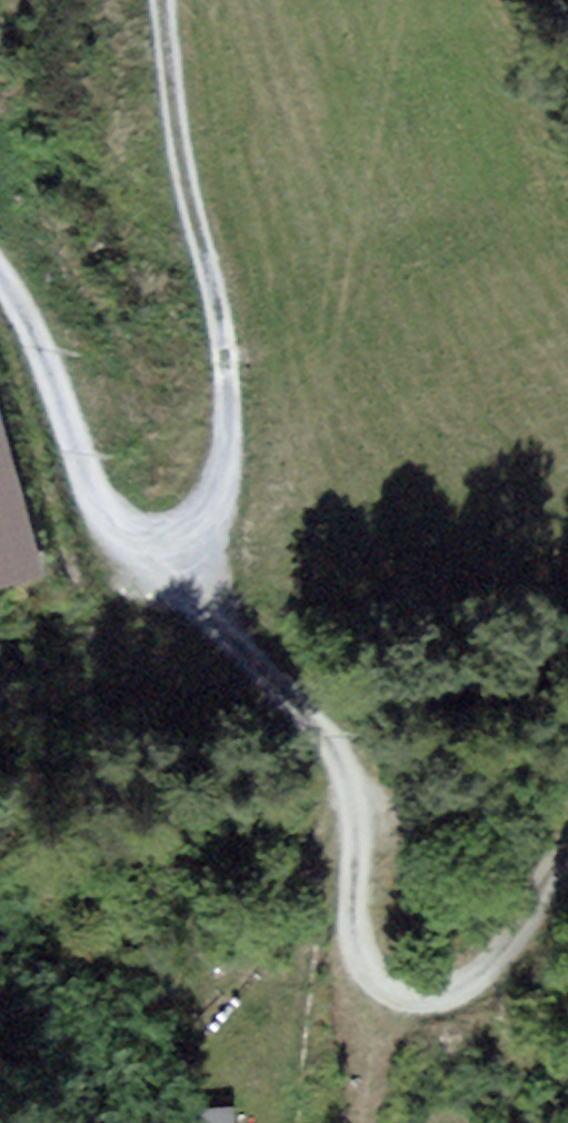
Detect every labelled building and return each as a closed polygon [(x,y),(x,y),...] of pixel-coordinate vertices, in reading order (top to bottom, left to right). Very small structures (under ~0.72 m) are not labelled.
[(0,434),(0,587),(39,576),(0,434)] [(170,1115),(170,1122),(231,1122),(231,1113),(170,1115)]
